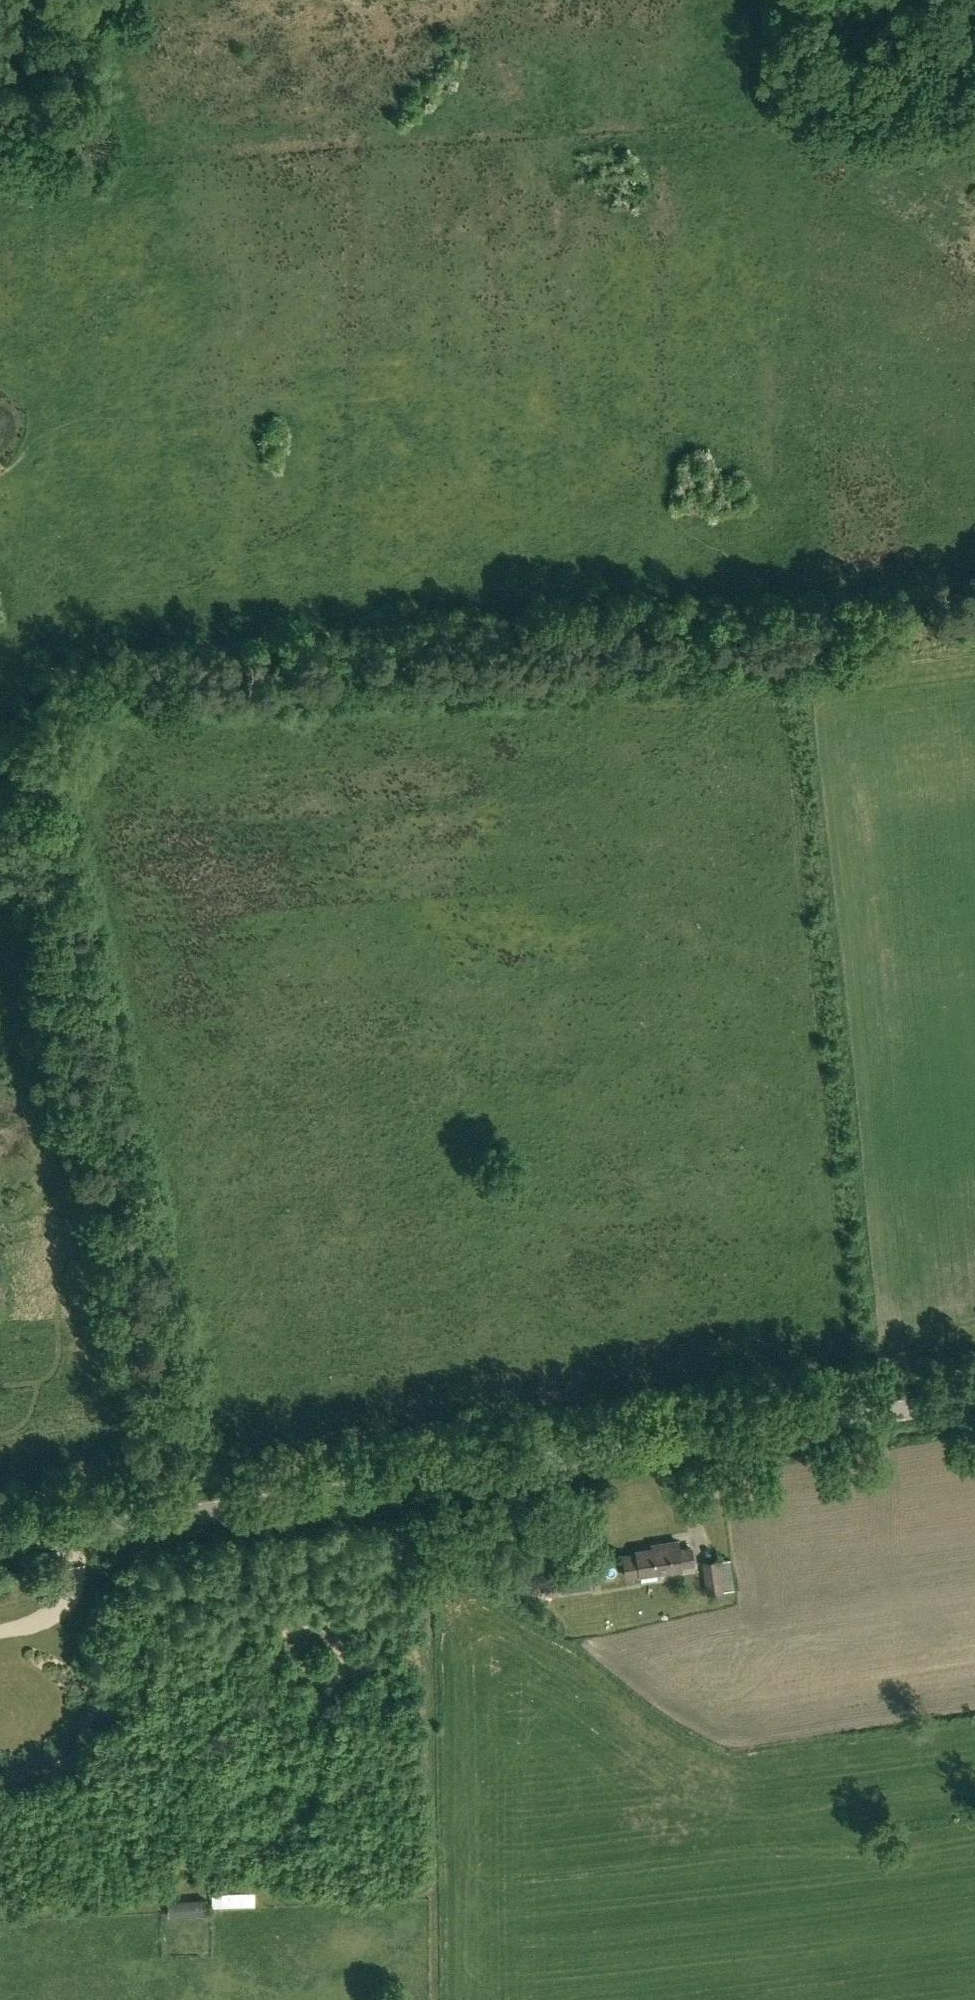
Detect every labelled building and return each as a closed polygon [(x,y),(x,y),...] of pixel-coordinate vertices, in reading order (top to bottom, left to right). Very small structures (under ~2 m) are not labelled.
[(697,1563),(694,1547),(681,1549),(680,1540),(660,1543),(660,1547),(639,1549),(640,1552),(625,1554),(628,1576),(684,1568),(684,1565),(697,1563)] [(735,1590),(731,1559),(703,1562),(708,1594),(735,1590)] [(237,1892),(223,1893),(224,1908),(238,1908),(237,1892)] [(239,1895),(240,1908),(265,1906),(264,1893),(239,1895)] [(206,1896),(169,1898),(170,1914),(207,1911),(206,1896)]
